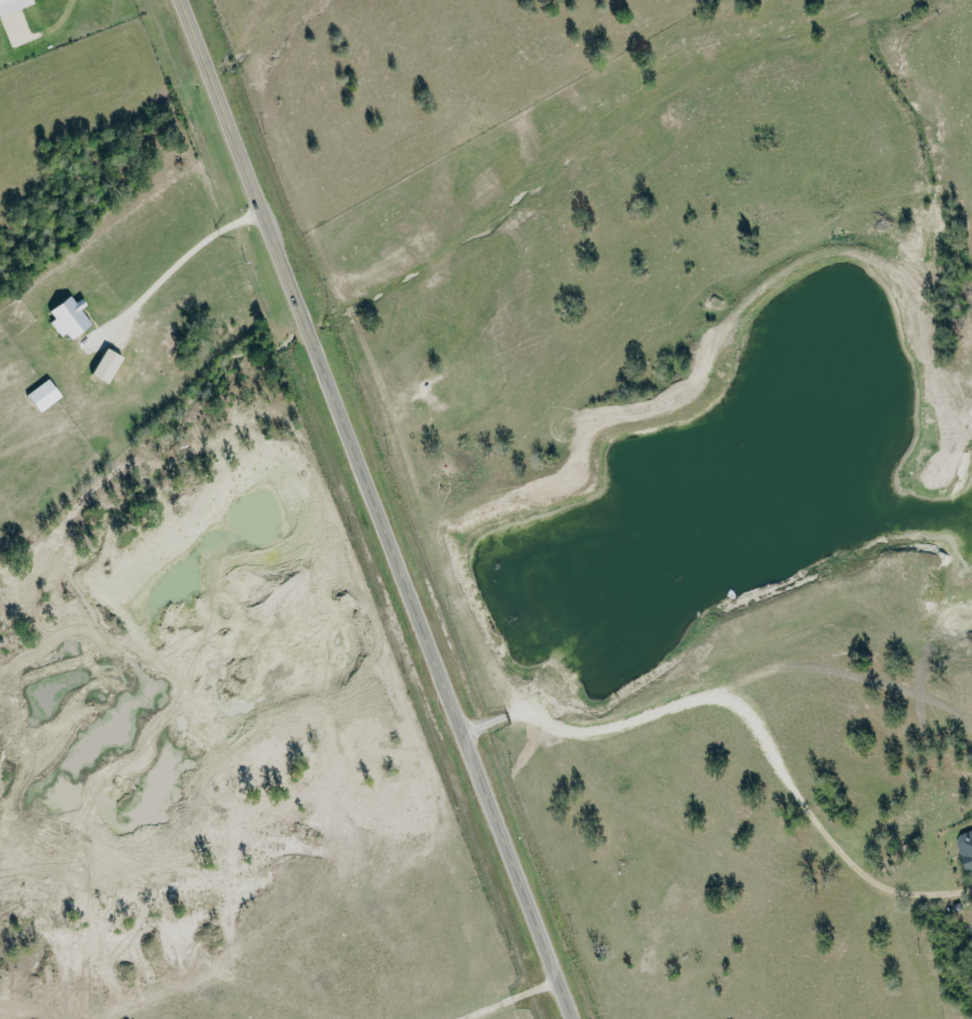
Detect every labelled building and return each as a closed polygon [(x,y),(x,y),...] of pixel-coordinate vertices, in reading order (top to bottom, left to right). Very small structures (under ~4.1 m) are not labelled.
[(5,25),(11,22),(8,15),(36,4),(35,0),(0,0),(0,12),(5,25)] [(52,311),(58,318),(52,322),(63,336),(69,332),(74,339),(94,324),(83,309),(89,304),(85,298),(78,302),(73,295),(52,311)] [(125,355),(108,348),(95,375),(112,383),(125,355)] [(959,839),(971,871),(971,833),(959,839)]
